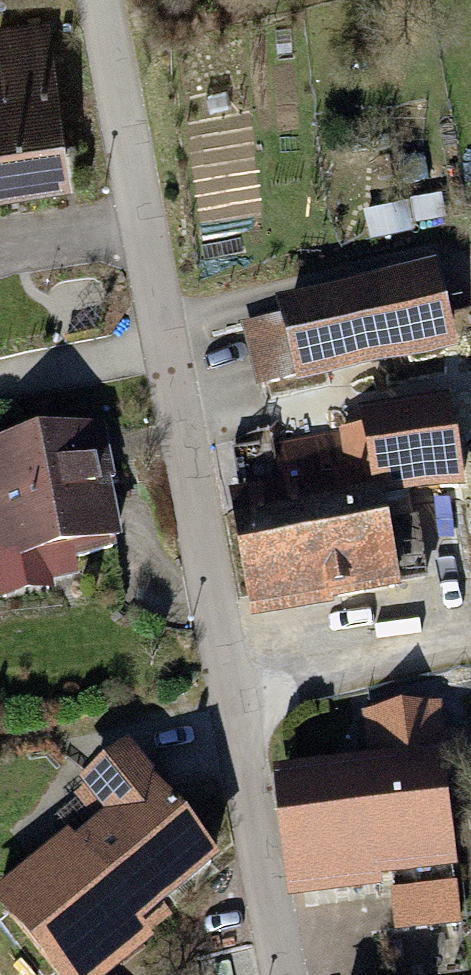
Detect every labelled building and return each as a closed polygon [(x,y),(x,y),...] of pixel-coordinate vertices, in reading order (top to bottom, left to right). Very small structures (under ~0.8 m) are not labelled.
[(65,185),(40,19),(0,25),(0,194),(65,185)] [(436,277),(322,300),(332,350),(446,327),(436,277)] [(0,440),(0,560),(50,551),(53,567),(116,555),(91,422),(0,440)] [(276,486),(233,494),(257,624),(399,597),(367,422),(268,440),(276,486)] [(357,755),(267,768),(288,907),(454,882),(439,787),(469,783),(461,731),(440,735),(434,696),(350,709),(357,755)] [(123,735),(57,787),(87,826),(0,894),(0,925),(39,974),(106,974),(147,943),(135,927),(221,861),(123,735)] [(459,937),(468,974),(470,974),(470,935),(459,937)]
